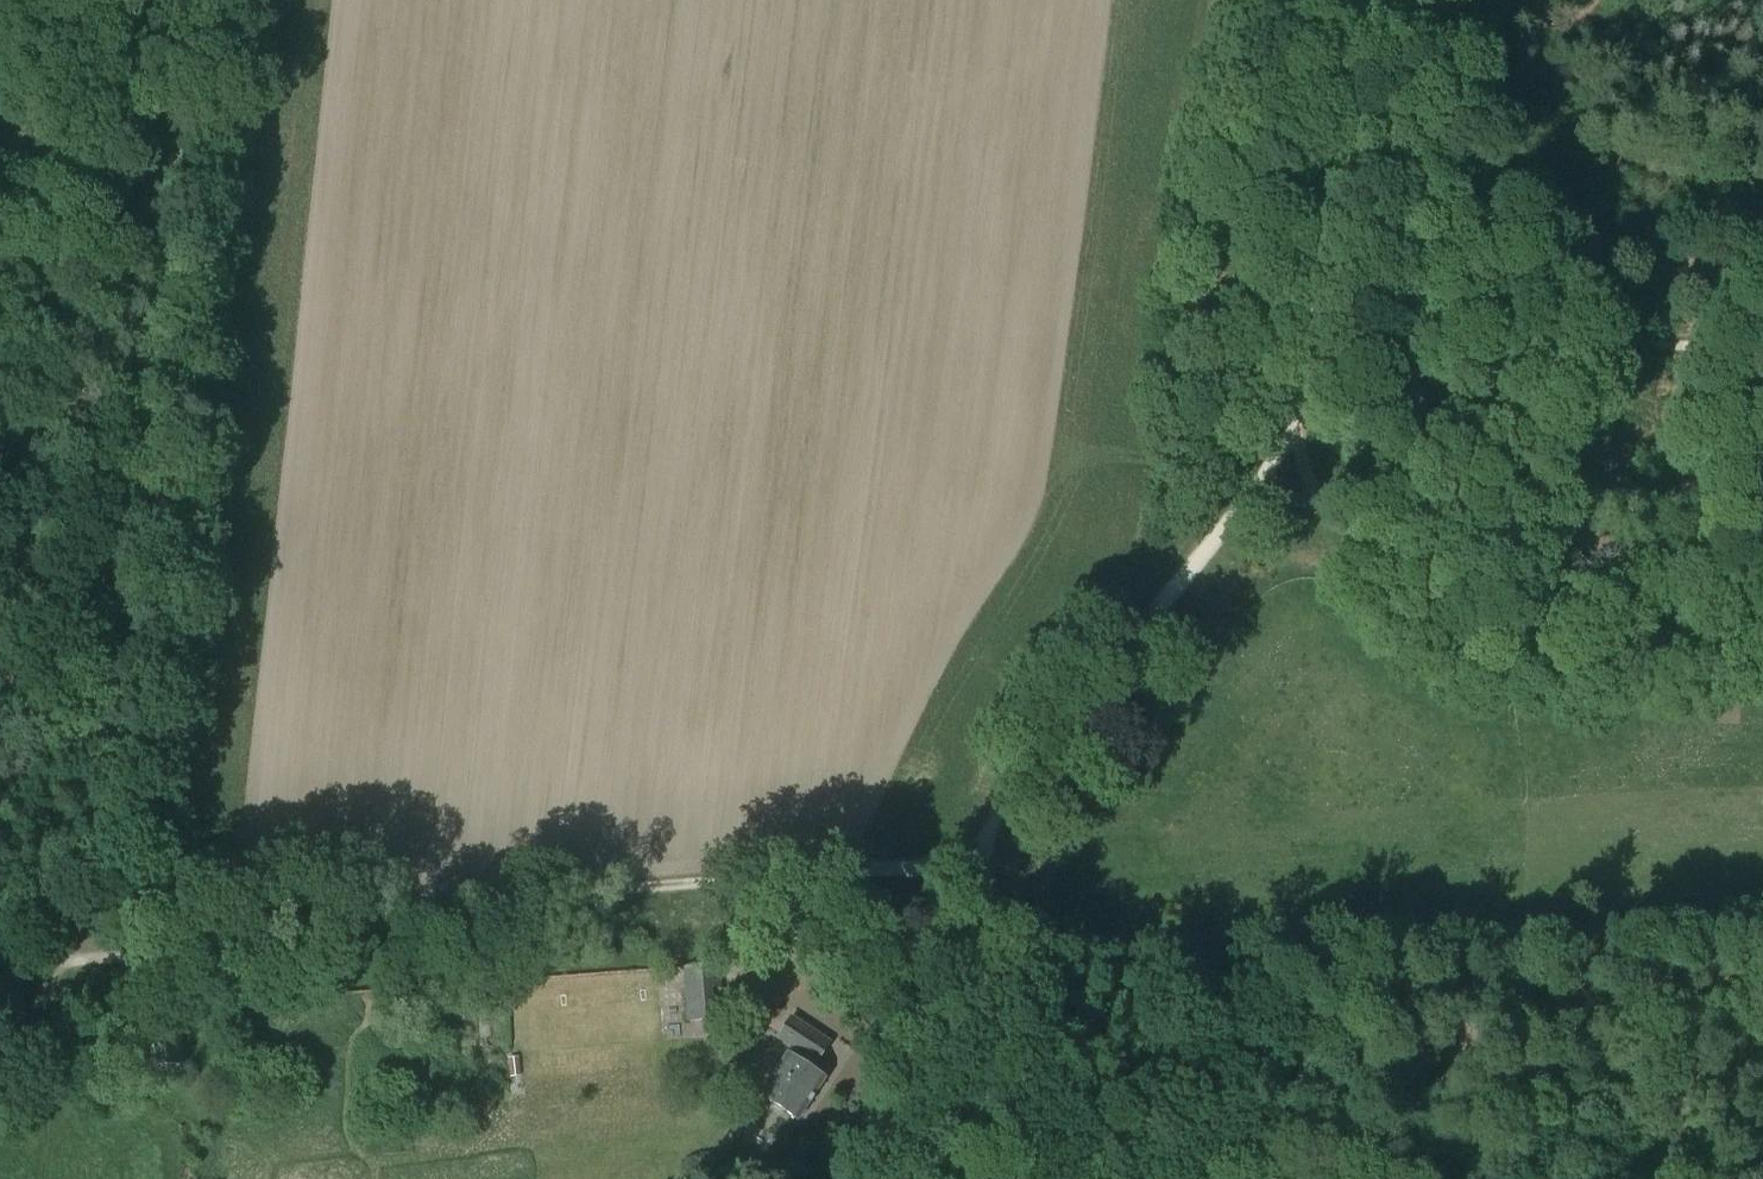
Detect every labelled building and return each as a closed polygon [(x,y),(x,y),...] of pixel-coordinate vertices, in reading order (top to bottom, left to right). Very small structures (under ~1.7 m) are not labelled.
[(684,967),(688,1022),(717,1020),(713,965),(684,967)] [(778,1038),(790,1046),(759,1094),(798,1119),(825,1077),(810,1067),(814,1062),(815,1063),(829,1042),(792,1017),(778,1038)] [(518,1057),(508,1058),(510,1077),(520,1076),(518,1057)]
